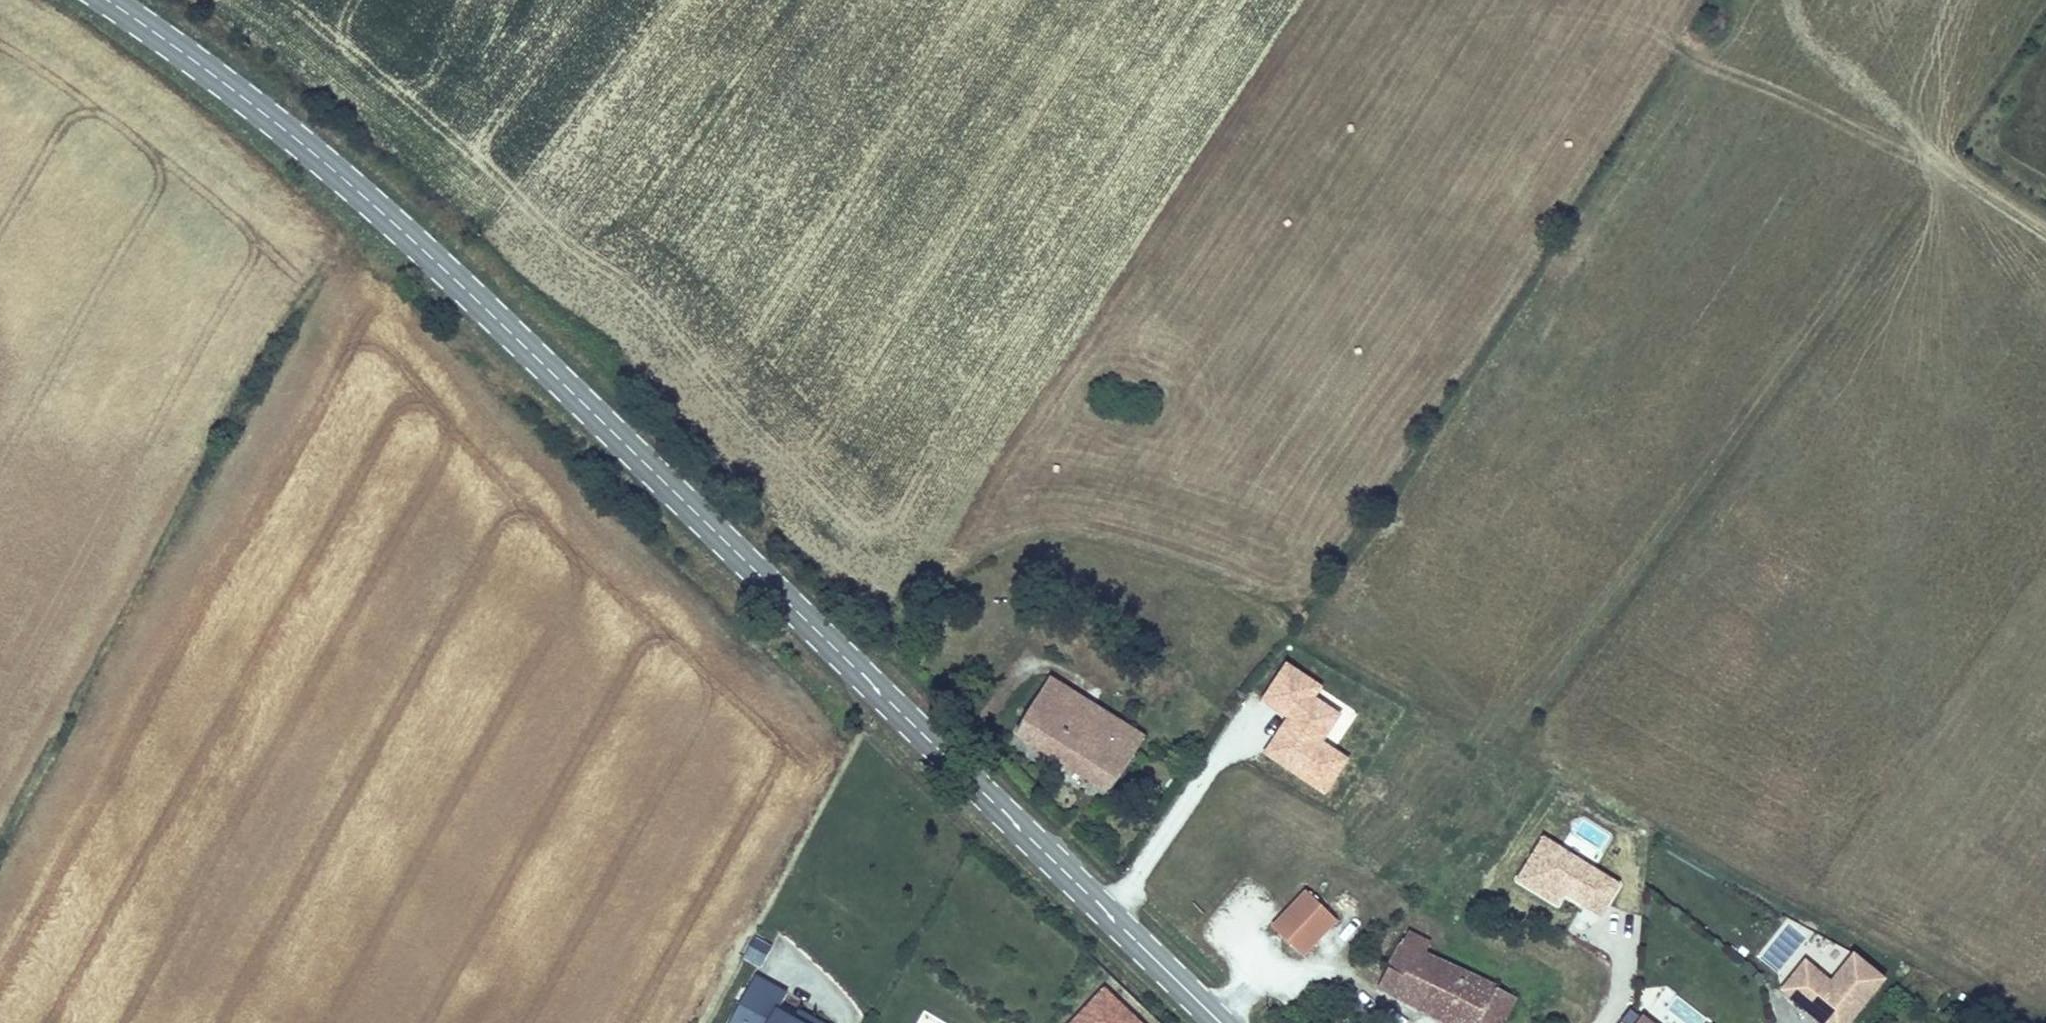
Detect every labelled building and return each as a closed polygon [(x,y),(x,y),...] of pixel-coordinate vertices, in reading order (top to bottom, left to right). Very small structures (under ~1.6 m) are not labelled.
[(1067,714),(1114,745),(1124,727),(1051,678),(1037,700),(1064,718),(1067,714)] [(1037,700),(1015,732),(1108,794),(1144,740),(1124,727),(1114,745),(1067,714),(1064,718),(1037,700)] [(1304,959),(1338,923),(1306,893),(1272,928),(1304,959)] [(1428,943),(1409,933),(1383,984),(1394,990),(1391,998),(1441,1022),(1481,1022),(1497,991),(1423,954),(1428,943)] [(753,939),(746,959),(762,965),(770,945),(753,939)] [(1887,982),(1853,955),(1831,983),(1805,963),(1780,994),(1817,1022),(1854,1022),(1887,982)] [(753,980),(730,1022),(790,1022),(775,1014),(784,996),(753,980)] [(1497,991),(1481,1022),(1504,1022),(1515,1000),(1497,991)] [(1642,1021),(1629,1011),(1620,1022),(1640,1022),(1642,1021)] [(798,1013),(792,1022),(817,1022),(798,1013)]
